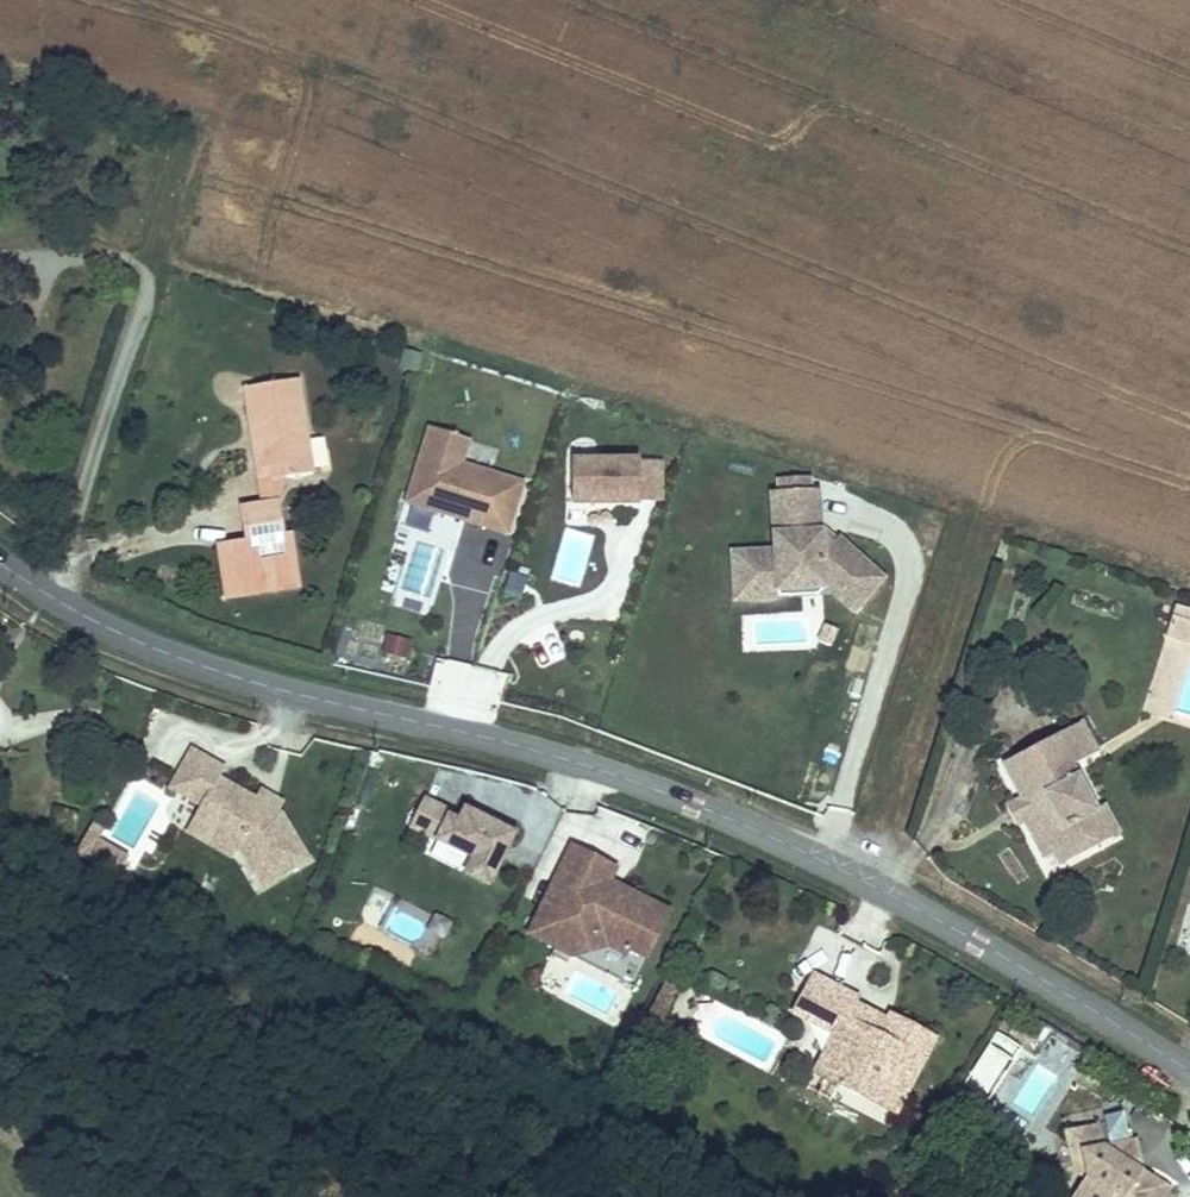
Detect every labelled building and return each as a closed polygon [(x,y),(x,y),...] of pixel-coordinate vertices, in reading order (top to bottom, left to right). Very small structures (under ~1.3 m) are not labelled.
[(393,356),(388,373),(409,380),(414,362),(393,356)] [(306,441),(295,381),(244,389),(253,444),(261,443),(264,456),(255,457),(260,483),(281,480),(284,491),(313,487),(309,453),(302,448),(306,441)] [(432,423),(409,502),(513,532),(528,482),(466,464),(474,435),(432,423)] [(264,456),(261,443),(253,444),(255,457),(264,456)] [(578,453),(576,501),(646,504),(646,498),(662,498),(663,461),(647,461),(648,455),(578,453)] [(805,478),(774,480),(776,494),(805,492),(805,478)] [(281,480),(260,483),(253,484),(257,509),(273,506),(284,491),(281,480)] [(878,580),(833,540),(831,542),(826,548),(817,540),(817,535),(816,535),(813,492),(805,492),(776,494),(768,494),(771,554),(745,555),(748,594),(797,591),(796,587),(818,585),(818,590),(820,590),(823,589),(849,612),(878,580)] [(237,548),(207,553),(217,609),(292,595),(282,540),(279,540),(273,506),(257,509),(231,514),(237,548)] [(831,542),(821,534),(817,535),(817,540),(826,548),(831,542)] [(748,594),(745,555),(728,556),(730,602),(814,597),(820,590),(818,590),(818,585),(796,587),(797,591),(748,594)] [(531,580),(512,574),(505,594),(525,600),(531,580)] [(1175,608),(1171,619),(1189,625),(1189,613),(1175,608)] [(1171,619),(1165,637),(1189,646),(1189,625),(1171,619)] [(838,630),(824,624),(818,642),(831,647),(838,630)] [(412,643),(391,637),(386,657),(406,663),(412,643)] [(1089,752),(1074,728),(995,774),(1012,803),(1024,824),(1016,828),(1037,863),(1046,858),(1063,848),(1070,860),(1094,846),(1081,823),(1093,815),(1065,766),(1089,752)] [(308,858),(280,812),(276,810),(255,798),(219,777),(224,767),(191,748),(169,787),(201,805),(216,814),(206,832),(234,848),(242,852),(261,886),(308,858)] [(280,802),(260,790),(255,798),(276,810),(280,802)] [(187,828),(198,806),(184,799),(173,821),(187,828)] [(997,812),(1009,832),(1016,828),(1024,824),(1012,803),(997,812)] [(206,832),(216,814),(201,805),(186,831),(229,855),(234,848),(206,832)] [(489,889),(512,837),(462,814),(456,826),(447,822),(448,818),(420,805),(407,834),(471,863),(464,878),(489,889)] [(1112,835),(1099,812),(1093,815),(1081,823),(1094,846),(1112,835)] [(118,873),(129,856),(98,836),(87,853),(118,873)] [(671,911),(634,894),(631,900),(605,889),(608,883),(616,867),(571,847),(530,938),(573,958),(608,946),(630,956),(633,950),(650,957),(671,911)] [(1046,858),(1052,870),(1070,860),(1063,848),(1046,858)] [(608,883),(605,889),(631,900),(634,894),(608,883)] [(608,946),(573,958),(637,986),(650,957),(633,950),(630,956),(608,946)] [(822,1052),(812,1072),(870,1103),(874,1095),(896,1106),(931,1040),(888,1016),(877,1038),(856,1027),(865,1010),(850,1003),(853,998),(811,975),(791,1013),(811,1023),(832,1034),(822,1052)] [(662,1028),(682,985),(669,979),(649,1022),(662,1028)] [(655,1044),(662,1028),(649,1022),(642,1038),(655,1044)] [(874,1095),(870,1103),(892,1114),(896,1106),(874,1095)] [(1090,1141),(1085,1125),(1057,1133),(1063,1149),(1090,1141)] [(1138,1171),(1128,1140),(1119,1142),(1125,1164),(1138,1171)] [(1119,1142),(1077,1152),(1084,1174),(1077,1183),(1069,1193),(1075,1196),(1157,1196),(1164,1188),(1138,1171),(1125,1164),(1119,1142)] [(1084,1174),(1077,1152),(1065,1156),(1069,1177),(1084,1174)]
